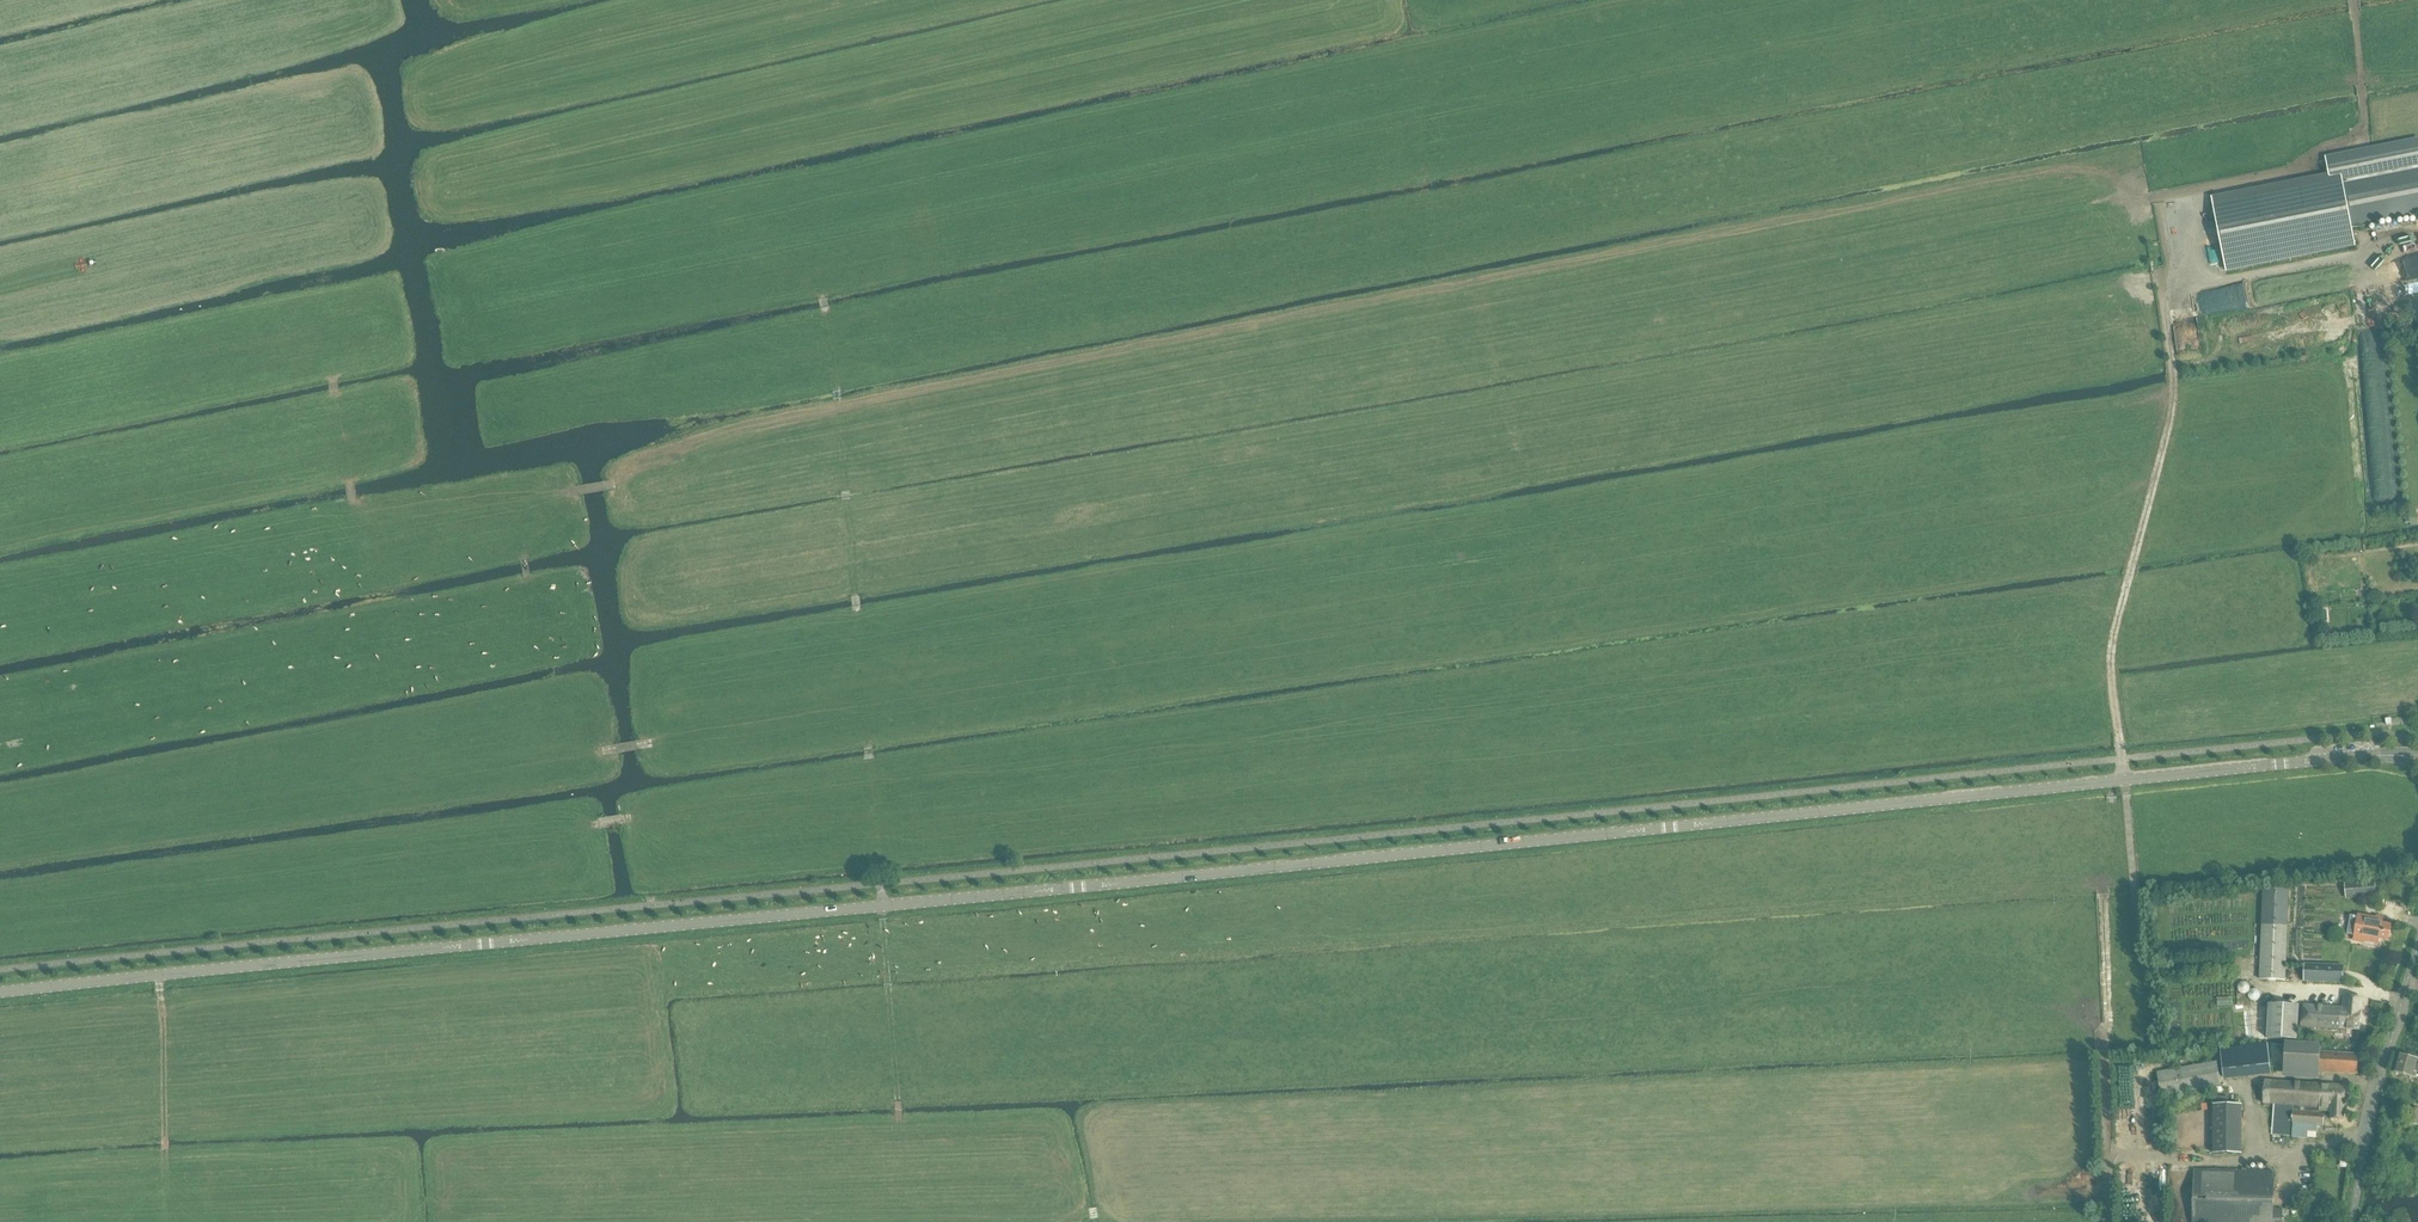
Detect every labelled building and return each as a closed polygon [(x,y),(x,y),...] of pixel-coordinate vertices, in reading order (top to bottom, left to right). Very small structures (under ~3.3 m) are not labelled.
[(2211,197),(2226,273),(2355,248),(2351,228),(2393,219),(2417,214),(2417,138),(2371,148),(2325,157),(2328,174),(2211,197)] [(2415,511),(2404,512),(2405,523),(2410,523),(2410,524),(2410,526),(2416,526),(2416,523),(2415,511)] [(2347,900),(2376,897),(2375,882),(2346,885),(2347,900)] [(2285,981),(2288,892),(2263,891),(2260,980),(2285,981)] [(2389,942),(2391,927),(2381,925),(2382,922),(2358,917),(2354,941),(2363,943),(2364,937),(2389,942)] [(2342,983),(2343,967),(2305,965),(2304,982),(2342,983)] [(2359,1031),(2362,999),(2343,997),(2342,1008),(2303,1005),(2300,1027),(2359,1031)] [(2268,1009),(2242,1012),(2245,1042),(2267,1040),(2297,1042),(2299,1007),(2268,1006),(2268,1009)] [(2223,1078),(2271,1073),(2267,1042),(2219,1048),(2223,1078)] [(2357,1075),(2358,1056),(2320,1054),(2320,1046),(2285,1045),(2284,1073),(2320,1074),(2320,1073),(2357,1075)] [(2398,1055),(2393,1073),(2415,1079),(2417,1073),(2417,1061),(2398,1055)] [(2161,1096),(2221,1086),(2216,1064),(2157,1074),(2161,1096)] [(2264,1082),(2263,1105),(2273,1106),(2272,1127),(2272,1133),(2271,1135),(2292,1136),(2292,1138),(2306,1139),(2306,1133),(2317,1133),(2317,1126),(2322,1126),(2323,1115),(2319,1115),(2319,1112),(2331,1113),(2330,1120),(2343,1121),(2345,1086),(2264,1082)] [(2239,1105),(2212,1105),(2213,1156),(2239,1156),(2239,1105)] [(2409,1125),(2417,1126),(2417,1110),(2411,1109),(2409,1125)] [(2282,1209),(2273,1209),(2274,1172),(2194,1170),(2192,1221),(2282,1221),(2282,1209)]
